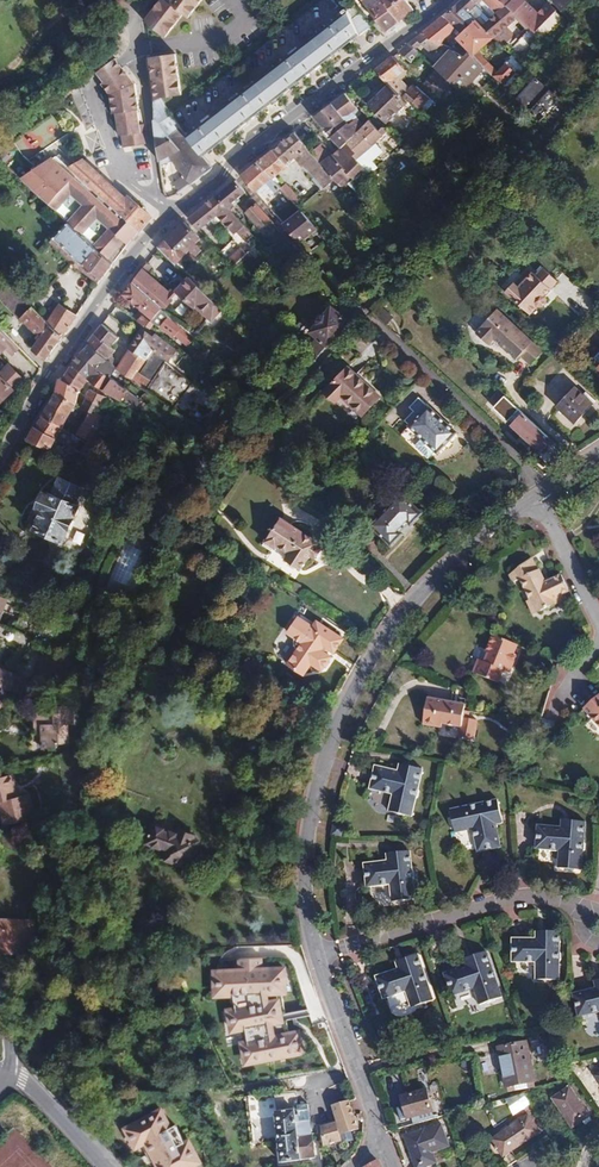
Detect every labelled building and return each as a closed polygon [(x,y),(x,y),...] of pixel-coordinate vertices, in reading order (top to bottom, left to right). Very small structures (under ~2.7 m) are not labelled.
[(188,18),(202,0),(168,0),(167,1),(166,0),(160,0),(144,21),(165,37),(183,14),(188,18)] [(335,8),(344,2),(343,0),(329,0),(335,8)] [(387,31),(391,28),(399,22),(382,0),(363,0),(387,31)] [(399,22),(405,17),(414,10),(407,0),(382,0),(399,22)] [(442,16),(455,30),(460,35),(475,20),(481,26),(489,20),(477,6),(472,0),(461,0),(456,4),(442,16)] [(477,6),(489,20),(481,26),(493,37),(503,47),(515,36),(511,32),(506,26),(514,20),(518,16),(531,28),(532,29),(539,35),(542,38),(563,17),(548,3),(538,13),(524,0),(472,0),(477,6)] [(551,0),(560,11),(573,0),(551,0)] [(348,7),(350,10),(337,19),(195,130),(187,136),(203,156),(210,151),(284,93),(356,38),(365,31),(370,27),(352,3),(348,7)] [(420,34),(441,45),(445,39),(455,30),(442,16),(430,26),(420,34)] [(519,40),(531,28),(518,16),(514,20),(518,25),(511,32),(515,36),(519,40)] [(481,26),(475,20),(460,35),(457,37),(482,66),(493,77),(493,76),(503,86),(516,73),(524,67),(512,56),(505,63),(506,64),(497,72),(483,57),(483,56),(478,50),(493,37),(481,26)] [(528,32),(535,39),(539,35),(532,29),(528,32)] [(420,54),(408,43),(398,52),(410,63),(420,54)] [(440,65),(436,70),(451,83),(460,92),(482,68),(469,52),(464,56),(453,51),(440,65)] [(94,69),(97,73),(115,59),(112,56),(111,53),(93,68),(94,69)] [(149,57),(155,100),(161,98),(181,95),(175,54),(149,57)] [(386,62),(375,70),(386,82),(388,85),(389,84),(406,102),(409,100),(419,108),(425,113),(434,102),(417,87),(416,89),(413,86),(409,88),(398,77),(407,71),(393,56),(386,62)] [(104,81),(104,82),(122,68),(118,63),(115,59),(97,73),(100,77),(104,81)] [(135,84),(122,68),(104,82),(101,84),(110,94),(113,114),(115,114),(119,137),(121,136),(123,148),(140,145),(138,134),(140,133),(139,125),(137,111),(139,110),(135,84)] [(440,95),(451,83),(436,70),(435,68),(424,84),(440,95)] [(537,78),(516,98),(541,122),(561,100),(537,78)] [(376,92),(366,102),(378,115),(386,124),(400,110),(401,112),(408,106),(415,112),(419,108),(409,100),(406,102),(389,84),(388,85),(386,82),(376,92)] [(357,108),(346,93),(332,104),(314,118),(324,130),(321,133),(328,140),(331,137),(340,148),(336,152),(333,155),(320,163),(334,179),(343,190),(349,185),(356,193),(372,176),(370,174),(365,169),(356,160),(373,146),(376,143),(389,128),(383,126),(386,124),(378,115),(372,123),(370,120),(363,127),(352,112),(357,108)] [(154,120),(159,161),(170,156),(186,179),(190,185),(197,179),(212,168),(203,156),(187,136),(169,110),(161,98),(155,100),(154,101),(155,120),(154,120)] [(148,144),(145,124),(139,125),(140,133),(138,134),(140,145),(148,144)] [(515,132),(509,138),(517,146),(524,139),(515,132)] [(276,148),(258,162),(273,179),(289,167),(286,164),(295,157),(302,167),(303,166),(310,172),(323,187),(324,188),(334,179),(320,163),(311,153),(294,134),(276,148)] [(384,152),(376,143),(373,146),(356,160),(365,169),(370,174),(378,168),(373,161),(384,152)] [(325,145),(311,153),(320,163),(333,155),(325,145)] [(51,159),(19,179),(69,224),(107,259),(123,242),(128,246),(133,240),(139,232),(68,167),(56,157),(52,160),(51,159)] [(127,200),(82,159),(68,167),(139,232),(147,224),(152,218),(136,204),(129,197),(129,198),(127,200)] [(242,177),(264,203),(280,190),(281,189),(273,179),(258,162),(250,169),(242,177)] [(303,166),(302,167),(320,189),(323,187),(310,172),(303,166)] [(180,193),(190,185),(186,179),(176,187),(180,193)] [(228,187),(216,196),(227,208),(228,208),(246,193),(236,180),(228,187)] [(304,205),(286,186),(281,189),(280,190),(299,210),(304,205)] [(286,223),(298,210),(282,194),(269,207),(286,223)] [(204,206),(189,219),(199,230),(206,225),(210,229),(221,221),(234,235),(238,232),(246,241),(254,236),(245,226),(228,208),(227,208),(216,196),(204,206)] [(247,212),(246,213),(263,233),(274,224),(256,204),(255,205),(251,200),(243,207),(247,212)] [(299,242),(315,227),(301,212),(285,226),(299,242)] [(41,232),(41,221),(31,221),(31,232),(41,232)] [(172,234),(159,248),(175,264),(176,264),(190,249),(196,255),(201,251),(195,243),(200,239),(184,222),(172,234)] [(107,259),(69,224),(56,238),(102,278),(107,271),(113,264),(107,259)] [(51,243),(99,283),(102,278),(56,238),(51,243)] [(232,238),(218,250),(233,267),(245,256),(240,251),(241,247),(232,238)] [(368,263),(364,259),(359,264),(364,268),(368,263)] [(147,262),(143,268),(147,272),(152,266),(147,262)] [(563,285),(543,266),(520,287),(513,282),(505,293),(533,318),(555,293),(563,285)] [(147,272),(143,268),(132,283),(162,309),(174,296),(147,272)] [(305,276),(308,279),(316,272),(313,269),(305,276)] [(12,285),(25,299),(34,291),(21,277),(12,285)] [(223,310),(189,277),(182,284),(176,291),(194,309),(196,307),(211,322),(223,310)] [(8,282),(0,289),(0,298),(40,339),(32,349),(46,361),(53,350),(62,337),(47,323),(25,299),(24,299),(8,282)] [(162,309),(132,283),(128,289),(124,294),(141,310),(133,318),(146,328),(149,324),(150,326),(153,323),(159,328),(170,338),(173,335),(184,346),(193,338),(162,309)] [(47,323),(62,337),(76,317),(58,305),(47,323)] [(373,311),(386,324),(393,317),(380,305),(373,311)] [(319,357),(348,321),(332,307),(311,332),(316,336),(308,346),(319,357)] [(542,352),(496,309),(480,327),(481,327),(475,333),(487,344),(493,339),(501,347),(503,345),(506,347),(504,349),(515,359),(519,355),(530,365),(537,358),(542,352)] [(102,324),(86,343),(90,346),(90,345),(107,360),(115,351),(110,347),(119,338),(102,324)] [(10,339),(0,329),(0,348),(10,339)] [(136,338),(129,349),(147,360),(159,343),(142,329),(136,338)] [(3,354),(14,344),(10,339),(0,348),(0,351),(2,352),(3,354)] [(107,360),(90,345),(90,346),(85,350),(80,353),(110,377),(117,368),(107,360)] [(147,390),(207,434),(225,413),(154,352),(147,360),(129,349),(125,355),(117,368),(147,390)] [(110,377),(80,353),(75,359),(71,364),(72,365),(88,379),(103,390),(121,400),(124,397),(137,407),(142,401),(113,378),(110,377)] [(17,388),(24,381),(9,364),(2,372),(0,374),(0,405),(9,396),(17,388)] [(63,381),(80,390),(88,379),(72,365),(67,373),(63,381)] [(380,398),(348,367),(324,393),(334,402),(341,396),(363,416),(380,398)] [(243,372),(238,378),(246,385),(251,379),(243,372)] [(544,388),(558,403),(574,388),(560,373),(544,388)] [(63,381),(59,378),(57,386),(56,393),(76,404),(80,390),(63,381)] [(246,387),(237,378),(230,384),(239,393),(246,387)] [(575,387),(556,407),(574,424),(585,413),(593,404),(575,387)] [(107,397),(91,389),(81,408),(89,412),(97,416),(98,414),(107,397)] [(49,404),(69,416),(76,404),(56,393),(53,397),(49,404)] [(456,433),(428,406),(428,407),(418,398),(409,408),(413,412),(418,417),(409,426),(423,439),(435,451),(437,452),(446,443),(456,433)] [(42,416),(62,428),(69,416),(49,404),(42,416)] [(125,410),(121,419),(127,422),(129,419),(132,413),(125,410)] [(106,418),(98,414),(97,416),(89,412),(84,422),(100,432),(102,426),(106,418)] [(413,412),(404,421),(409,426),(418,417),(413,412)] [(517,412),(511,419),(514,422),(521,415),(517,412)] [(548,437),(523,413),(521,415),(514,422),(511,425),(541,453),(544,450),(547,446),(543,442),(548,437)] [(69,432),(62,428),(42,416),(39,421),(35,427),(56,439),(75,450),(78,445),(65,438),(69,432)] [(138,423),(129,419),(127,422),(124,428),(133,432),(138,423)] [(258,430),(262,424),(256,419),(252,425),(258,430)] [(77,435),(95,444),(100,432),(84,422),(77,435)] [(50,449),(56,439),(35,427),(28,440),(50,449)] [(435,451),(423,439),(415,447),(428,459),(435,451)] [(96,448),(82,440),(77,451),(92,458),(96,448)] [(63,542),(79,506),(76,505),(83,488),(60,478),(53,496),(45,492),(40,502),(38,509),(43,511),(34,529),(63,542)] [(401,493),(370,526),(391,545),(397,539),(402,534),(400,532),(409,522),(411,524),(421,513),(401,493)] [(318,542),(282,517),(265,541),(275,548),(277,546),(290,554),(285,561),(299,571),(310,555),(315,559),(318,554),(321,548),(316,546),(318,542)] [(166,536),(146,527),(141,538),(161,546),(166,536)] [(77,530),(73,541),(80,544),(84,533),(77,530)] [(532,615),(565,600),(562,595),(569,591),(564,581),(562,575),(546,583),(540,570),(520,581),(530,601),(527,603),(532,615)] [(432,614),(444,601),(430,597),(419,611),(432,614)] [(297,633),(295,636),(298,647),(289,662),(304,672),(311,661),(321,668),(323,666),(326,666),(330,661),(329,658),(330,656),(325,652),(328,647),(333,651),(337,646),(342,638),(338,635),(321,624),(316,631),(312,628),(308,626),(309,624),(298,616),(296,619),(293,620),(289,625),(290,628),(297,633)] [(312,628),(316,631),(321,624),(316,621),(312,628)] [(474,672),(499,684),(504,671),(510,673),(514,664),(517,655),(514,654),(518,646),(493,636),(487,652),(489,653),(485,662),(479,660),(474,672)] [(0,669),(0,698),(3,698),(8,689),(23,696),(29,681),(0,669)] [(594,700),(584,709),(598,727),(598,695),(594,700)] [(464,705),(427,698),(423,725),(441,728),(442,724),(461,727),(459,739),(474,742),(476,728),(478,721),(462,718),(464,705)] [(55,711),(35,711),(35,718),(35,724),(42,724),(43,731),(43,748),(57,748),(57,744),(69,744),(68,724),(74,724),(73,705),(55,706),(55,711)] [(406,773),(408,766),(400,765),(399,772),(406,773)] [(418,789),(422,769),(408,766),(406,773),(399,772),(375,767),(373,778),(371,789),(393,794),(389,812),(411,817),(416,799),(418,797),(420,791),(418,789)] [(0,778),(0,807),(5,826),(34,818),(28,795),(19,797),(13,775),(0,778)] [(470,806),(451,811),(455,833),(473,829),(478,852),(488,850),(500,847),(495,824),(494,817),(501,815),(498,801),(479,804),(477,803),(471,804),(470,806)] [(495,824),(503,823),(501,815),(494,817),(495,824)] [(562,820),(561,828),(569,828),(570,821),(562,820)] [(583,842),(585,822),(570,821),(569,828),(561,828),(538,826),(536,849),(560,851),(558,869),(568,869),(581,870),(582,852),(585,850),(586,844),(583,842)] [(332,835),(341,837),(343,827),(334,825),(332,835)] [(195,851),(195,850),(189,848),(192,840),(194,835),(179,830),(178,834),(154,826),(147,843),(166,850),(163,858),(189,868),(191,863),(192,859),(195,858),(197,854),(195,851)] [(198,842),(192,840),(189,848),(195,850),(198,842)] [(415,899),(409,851),(394,853),(395,860),(388,861),(364,864),(367,887),(391,884),(393,902),(402,901),(415,899)] [(502,851),(483,852),(483,866),(503,865),(502,851)] [(387,854),(388,861),(395,860),(394,853),(387,854)] [(389,887),(377,889),(381,907),(393,904),(389,887)] [(0,924),(0,953),(32,954),(33,925),(0,924)] [(559,952),(559,932),(552,932),(544,932),(544,939),(537,939),(513,939),(513,962),(536,962),(536,980),(559,980),(559,961),(561,959),(561,953),(559,952)] [(502,997),(486,952),(479,954),(471,957),(474,964),(466,966),(444,974),(452,996),(474,988),(480,1005),(502,997)] [(433,1001),(417,955),(410,957),(403,960),(406,967),(399,969),(376,977),(383,999),(406,991),(412,1007),(433,1001)] [(464,959),(466,966),(474,964),(471,957),(464,959)] [(263,959),(242,961),(243,969),(225,971),(214,972),(216,999),(240,998),(241,1012),(230,1013),(232,1034),(248,1031),(251,1046),(244,1047),(248,1068),(309,1058),(302,1030),(278,1035),(274,1026),(287,1024),(282,996),(289,996),(287,966),(264,969),(263,959)] [(399,969),(406,967),(403,960),(396,962),(399,969)] [(596,988),(573,994),(578,1017),(598,1012),(598,987),(596,988)] [(286,1013),(286,1019),(309,1016),(308,1010),(286,1013)] [(534,1081),(526,1042),(498,1048),(501,1063),(506,1087),(534,1081)] [(553,1098),(572,1127),(588,1117),(569,1088),(553,1098)] [(402,1121),(433,1112),(427,1090),(401,1097),(403,1107),(398,1108),(400,1115),(402,1121)] [(505,1099),(514,1116),(531,1104),(523,1094),(505,1099)] [(163,1104),(118,1126),(132,1155),(148,1147),(158,1166),(199,1166),(202,1165),(190,1141),(183,1144),(163,1104)] [(276,1113),(282,1163),(302,1160),(316,1158),(314,1148),(318,1148),(316,1134),(313,1134),(299,1136),(296,1110),(276,1113)] [(528,1115),(492,1140),(503,1156),(540,1132),(528,1115)] [(354,1117),(321,1128),(324,1146),(343,1141),(341,1133),(347,1131),(358,1128),(354,1117)] [(416,1166),(425,1166),(436,1163),(432,1153),(449,1147),(441,1124),(424,1131),(423,1129),(405,1136),(416,1166)]
